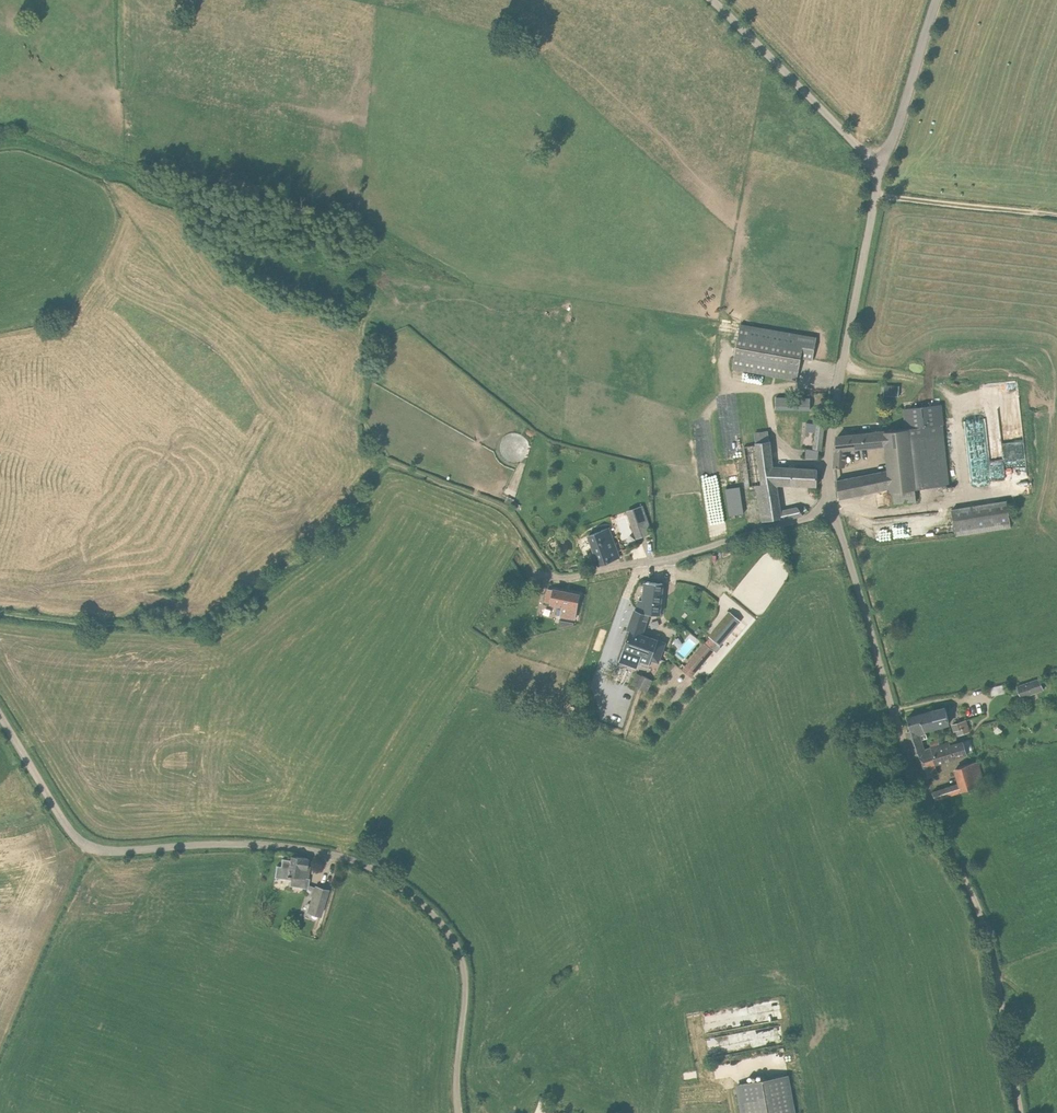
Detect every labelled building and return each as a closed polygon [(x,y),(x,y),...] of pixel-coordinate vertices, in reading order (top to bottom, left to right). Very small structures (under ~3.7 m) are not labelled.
[(817,337),(806,336),(741,324),(733,368),(797,380),(801,358),(813,360),(817,337)] [(898,396),(899,387),(885,385),(884,395),(898,396)] [(778,408),(787,407),(787,396),(777,397),(778,408)] [(915,489),(949,485),(939,405),(905,409),(907,429),(838,436),(837,437),(836,438),(834,467),(834,468),(835,468),(845,467),(847,449),(885,445),(887,471),(890,471),(892,488),(890,488),(890,492),(893,492),(895,504),(916,501),(915,489)] [(815,431),(813,449),(821,450),(824,424),(823,424),(824,418),(818,418),(817,424),(805,422),(804,430),(815,431)] [(987,418),(968,420),(974,487),(993,485),(992,479),(1007,477),(1006,466),(1028,464),(1024,430),(1018,431),(1019,444),(1004,446),(1004,449),(990,450),(987,418)] [(817,469),(773,468),(767,432),(755,433),(756,442),(754,443),(755,445),(743,446),(750,491),(755,490),(763,522),(780,518),(780,520),(803,515),(808,511),(805,506),(800,510),(798,507),(779,511),(775,483),(782,483),(782,484),(817,485),(817,469)] [(819,451),(808,449),(807,449),(805,457),(818,459),(819,451)] [(839,498),(890,488),(892,488),(890,471),(887,471),(837,481),(839,498)] [(743,514),(741,503),(739,487),(726,489),(730,516),(743,514)] [(952,510),(957,535),(1011,527),(1006,501),(952,510)] [(649,517),(634,519),(637,532),(644,530),(644,526),(650,524),(649,517)] [(614,543),(608,528),(590,535),(595,550),(614,543)] [(619,558),(616,548),(614,543),(595,550),(596,555),(600,565),(619,558)] [(660,615),(662,594),(663,583),(650,582),(650,581),(647,581),(647,582),(646,582),(645,593),(644,601),(638,600),(637,611),(634,610),(627,630),(631,632),(622,655),(648,666),(651,660),(658,663),(666,643),(642,633),(649,614),(660,615)] [(575,619),(577,605),(579,594),(547,588),(545,602),(559,605),(557,616),(561,617),(575,619)] [(713,651),(738,622),(727,613),(718,623),(720,625),(705,644),(713,651)] [(559,620),(558,628),(569,626),(573,625),(573,624),(574,623),(570,622),(559,620)] [(694,674),(713,651),(705,644),(686,667),(694,674)] [(647,692),(652,681),(641,676),(636,687),(647,692)] [(1039,679),(1017,686),(1022,697),(1043,690),(1039,679)] [(997,686),(999,694),(1007,692),(1004,684),(997,686)] [(931,711),(936,728),(949,724),(944,707),(931,711)] [(934,765),(937,764),(931,747),(925,749),(922,740),(928,738),(925,732),(936,728),(931,711),(907,718),(911,730),(907,731),(915,755),(915,756),(926,778),(938,774),(934,765)] [(966,720),(952,725),(953,731),(956,730),(957,735),(969,731),(966,720)] [(931,747),(937,764),(966,754),(962,742),(950,745),(949,741),(941,744),(939,744),(931,747)] [(959,783),(961,792),(985,784),(978,762),(955,770),(959,783)] [(946,797),(961,792),(959,783),(943,789),(932,792),(936,800),(946,797)] [(307,889),(314,891),(316,888),(308,885),(309,879),(307,878),(309,869),(306,869),(308,859),(291,857),(290,861),(282,859),(281,867),(278,866),(276,877),(291,880),(290,886),(304,888),(304,889),(307,889)] [(314,891),(307,912),(320,916),(328,890),(316,886),(316,888),(314,891)] [(738,1085),(743,1112),(795,1112),(788,1076),(738,1085)]
